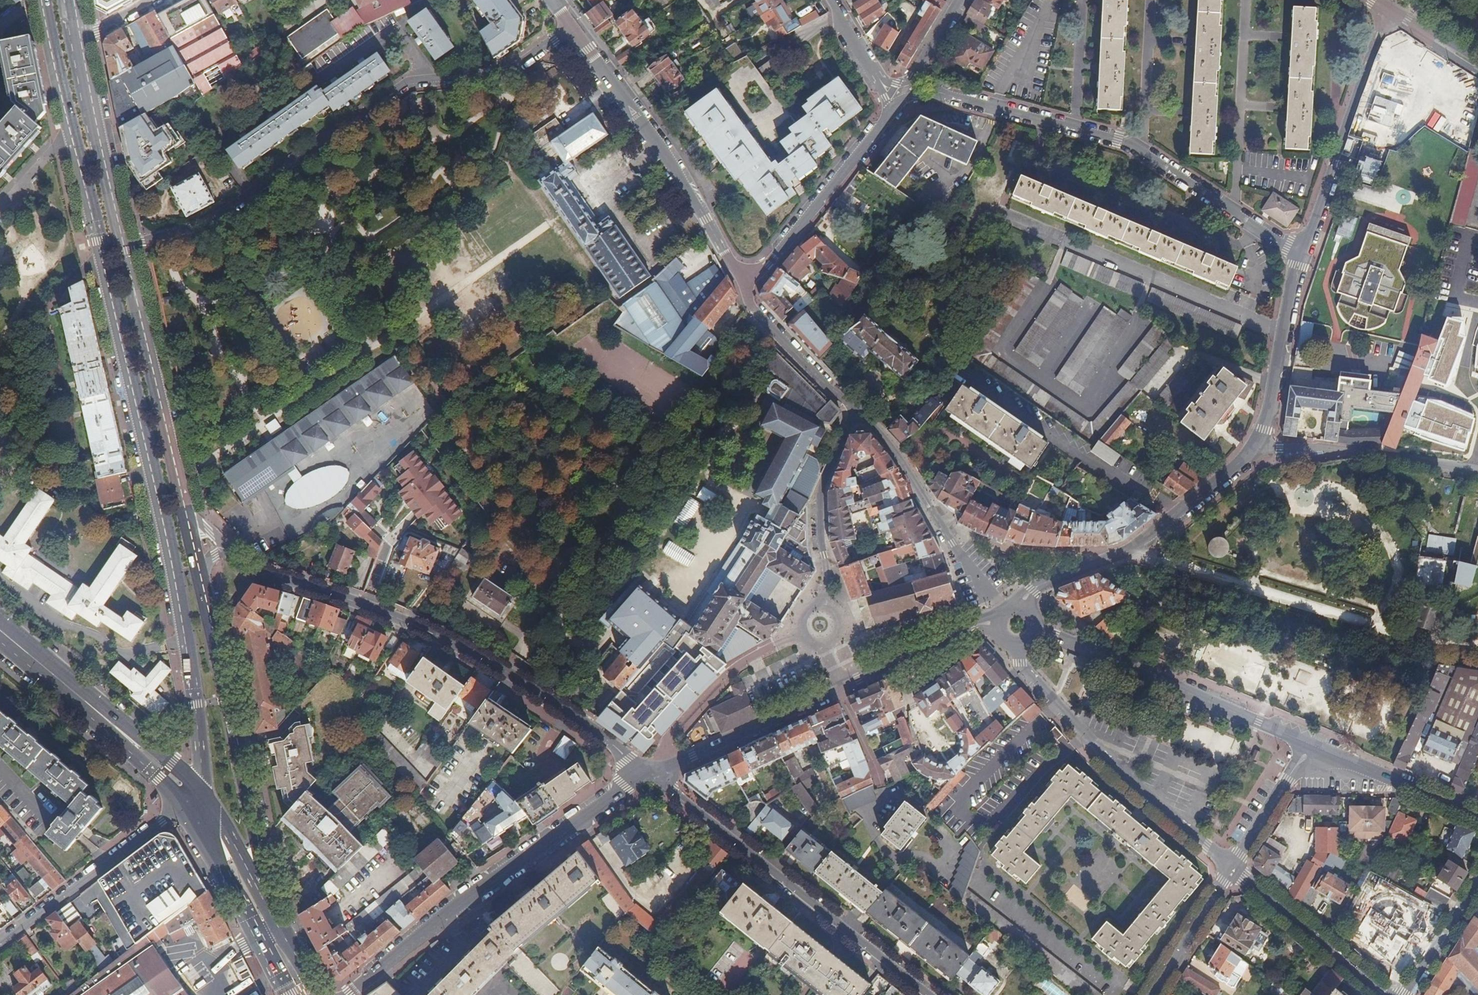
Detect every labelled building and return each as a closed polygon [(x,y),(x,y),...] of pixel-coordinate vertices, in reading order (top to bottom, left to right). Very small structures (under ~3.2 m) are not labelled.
[(95,8),(108,15),(134,0),(94,0),(95,8)] [(170,38),(196,84),(203,97),(244,68),(205,0),(187,0),(157,17),(170,38)] [(234,0),(211,0),(219,15),(237,5),(235,1),(234,0)] [(360,9),(361,12),(356,15),(355,13),(353,10),(331,26),(326,19),(291,44),(303,60),(338,35),(342,42),(361,29),(389,16),(382,0),(356,0),(360,9)] [(389,16),(411,5),(409,0),(382,0),(389,16)] [(491,25),(479,33),(494,59),(520,41),(523,18),(510,0),(473,0),(491,25)] [(716,0),(705,0),(712,11),(720,6),(716,0)] [(760,8),(758,10),(762,16),(773,10),(767,0),(756,0),(760,8)] [(773,10),(783,4),(781,0),(767,0),(773,10)] [(879,4),(876,0),(864,0),(854,6),(850,0),(849,0),(845,2),(856,19),(879,4)] [(927,3),(902,44),(907,47),(897,63),(907,69),(941,12),(941,11),(946,3),(940,0),(922,0),(927,3)] [(986,27),(992,30),(996,23),(992,20),(990,16),(992,14),(990,12),(990,11),(992,12),(994,8),(981,0),(977,0),(968,16),(986,27)] [(994,8),(998,11),(1005,1),(1004,0),(981,0),(994,8)] [(1098,110),(1120,111),(1121,99),(1123,99),(1126,53),(1124,53),(1125,28),(1127,28),(1129,0),(1104,0),(1098,110)] [(1213,155),(1214,142),(1216,142),(1218,97),(1216,97),(1218,72),(1219,72),(1222,27),(1220,26),(1221,2),(1223,2),(1223,0),(1199,0),(1190,154),(1213,155)] [(597,28),(607,21),(613,17),(602,3),(595,8),(584,16),(589,23),(591,21),(597,28)] [(788,11),(783,4),(773,10),(788,35),(820,18),(817,12),(793,24),(785,12),(788,11)] [(866,36),(870,32),(866,26),(885,14),(884,13),(887,11),(885,9),(883,10),(879,4),(856,19),(866,36)] [(1286,150),(1309,151),(1310,138),(1311,138),(1314,92),(1312,92),(1313,67),(1316,67),(1318,22),(1316,22),(1316,9),(1294,8),(1286,150)] [(773,10),(762,16),(767,24),(769,22),(779,39),(788,35),(773,10)] [(409,23),(419,38),(423,43),(435,61),(453,49),(426,11),(409,23)] [(616,24),(625,36),(641,24),(633,12),(616,24)] [(170,38),(157,17),(155,13),(128,27),(145,56),(143,57),(146,63),(174,47),(175,47),(170,38)] [(737,32),(725,15),(719,19),(730,36),(737,32)] [(968,16),(964,22),(983,34),(986,27),(968,16)] [(612,28),(607,21),(597,28),(594,30),(599,36),(612,28)] [(872,40),(886,49),(896,31),(882,23),(872,40)] [(641,24),(625,36),(633,47),(650,35),(641,24)] [(134,50),(123,30),(107,39),(104,46),(108,65),(111,82),(135,70),(126,54),(134,50)] [(272,39),(276,44),(282,41),(282,32),(272,39)] [(966,36),(952,60),(966,68),(970,63),(982,71),(993,53),(966,36)] [(18,109),(37,126),(47,115),(32,38),(2,43),(13,104),(18,109)] [(734,43),(725,49),(735,62),(744,55),(734,43)] [(245,58),(250,64),(264,53),(260,46),(255,50),(255,51),(245,58)] [(196,84),(174,47),(146,63),(135,70),(111,82),(116,107),(121,129),(146,115),(178,97),(196,84)] [(622,64),(636,57),(631,49),(618,56),(622,64)] [(248,138),(243,141),(228,152),(240,169),(330,106),(334,112),(389,72),(377,55),(366,63),(361,66),(338,82),(333,86),(324,93),(322,90),(320,91),(317,88),(303,99),(298,102),(275,118),(270,122),(248,138)] [(650,70),(659,81),(675,69),(680,66),(676,62),(672,65),(667,58),(650,70)] [(737,180),(765,218),(795,196),(790,190),(793,188),(790,184),(795,180),(797,182),(817,167),(813,162),(832,148),(825,139),(863,111),(839,78),(807,102),(808,103),(802,108),(807,116),(796,124),(748,59),(714,83),(718,88),(685,112),(735,181),(737,180)] [(647,74),(642,67),(629,75),(635,84),(647,74)] [(683,80),(675,69),(659,81),(667,92),(683,80)] [(555,70),(545,76),(549,81),(558,75),(559,73),(557,70),(555,70)] [(549,81),(545,76),(541,71),(529,79),(537,90),(549,81)] [(1395,77),(1383,73),(1380,81),(1392,85),(1395,77)] [(1361,116),(1363,124),(1367,130),(1373,135),(1380,138),(1387,138),(1394,137),(1401,134),(1407,128),(1410,120),(1411,112),(1410,104),(1406,97),(1400,92),(1392,88),(1384,88),(1376,90),(1369,94),(1364,100),(1361,108),(1361,116)] [(18,109),(0,129),(0,178),(2,180),(7,174),(4,171),(26,147),(29,150),(34,145),(31,142),(41,130),(37,126),(18,109)] [(546,110),(543,110),(540,111),(539,113),(539,116),(541,118),(543,119),(545,119),(547,118),(548,116),(549,113),(548,111),(546,110)] [(610,135),(594,113),(566,132),(556,118),(532,135),(543,151),(538,154),(546,166),(540,170),(540,177),(542,180),(539,182),(621,299),(652,277),(609,218),(606,214),(598,220),(571,182),(579,176),(575,171),(576,171),(570,162),(610,135)] [(157,132),(146,115),(121,129),(124,144),(129,165),(148,192),(164,181),(159,173),(172,163),(166,154),(182,143),(170,125),(157,132)] [(886,160),(874,175),(895,189),(928,149),(965,167),(976,144),(957,135),(957,134),(954,132),(954,133),(934,124),(934,123),(931,121),(931,122),(920,117),(889,158),(888,157),(886,160)] [(1472,145),(1450,224),(1464,229),(1477,180),(1477,147),(1472,145)] [(172,189),(188,218),(214,204),(199,175),(172,189)] [(1238,267),(1022,177),(1014,196),(1032,204),(1031,206),(1053,216),(1054,213),(1085,227),(1084,229),(1107,239),(1109,236),(1139,250),(1139,252),(1161,262),(1162,259),(1194,272),(1193,275),(1215,284),(1216,282),(1230,287),(1238,267)] [(1377,201),(1377,195),(1369,195),(1369,189),(1359,188),(1358,200),(1377,201)] [(1297,210),(1273,196),(1265,209),(1273,214),(1271,217),(1287,226),(1297,210)] [(832,206),(832,207),(840,211),(845,203),(839,199),(838,199),(832,206)] [(1343,292),(1339,304),(1341,310),(1345,316),(1352,322),(1360,326),(1368,327),(1374,327),(1382,325),(1388,321),(1392,309),(1396,310),(1403,291),(1404,292),(1408,281),(1401,268),(1410,245),(1396,240),(1397,236),(1384,231),(1382,235),(1368,231),(1360,254),(1348,260),(1344,272),(1345,272),(1339,290),(1343,292)] [(804,247),(801,250),(811,262),(816,258),(824,266),(820,273),(845,280),(858,285),(858,283),(863,275),(850,270),(828,249),(817,236),(804,247)] [(786,262),(780,270),(797,284),(809,273),(806,269),(812,263),(811,262),(801,250),(798,248),(786,262)] [(1140,298),(1145,285),(1067,252),(1062,264),(1140,298)] [(665,355),(725,281),(716,266),(687,284),(678,272),(683,267),(676,259),(653,280),(655,283),(619,308),(624,312),(615,326),(638,339),(665,355)] [(772,278),(766,287),(781,302),(784,299),(779,295),(787,285),(802,298),(802,299),(808,306),(814,301),(813,300),(809,296),(800,287),(797,284),(780,270),(779,269),(772,278)] [(1140,391),(1129,383),(1095,422),(1090,423),(993,357),(992,351),(1040,280),(1029,272),(971,358),(1094,443),(1140,391)] [(725,281),(665,355),(703,377),(716,359),(713,357),(722,343),(708,330),(710,328),(711,329),(736,299),(738,296),(727,278),(725,281)] [(858,285),(845,280),(841,288),(837,286),(830,298),(840,307),(842,307),(858,285)] [(110,395),(84,282),(71,289),(73,301),(58,305),(63,317),(83,401),(110,395)] [(1073,291),(1062,284),(1016,351),(1027,359),(1073,291)] [(774,312),(783,322),(788,317),(787,315),(793,308),(784,299),(781,302),(766,287),(760,295),(760,298),(774,312)] [(809,296),(813,300),(823,293),(818,288),(809,296)] [(1242,327),(1153,289),(1148,301),(1237,339),(1242,327)] [(1084,301),(1073,294),(1029,359),(1040,367),(1084,301)] [(1116,315),(1105,307),(1057,379),(1068,386),(1116,315)] [(821,361),(835,346),(804,309),(798,313),(787,326),(803,342),(821,361)] [(1134,317),(1123,309),(1070,387),(1081,395),(1134,317)] [(878,327),(866,316),(857,328),(856,328),(840,340),(860,358),(862,357),(865,360),(872,353),(882,361),(892,370),(893,370),(903,379),(919,361),(906,350),(905,351),(878,327)] [(1458,328),(1443,321),(1437,342),(1422,337),(1418,349),(1399,398),(1392,415),(1382,444),(1396,449),(1404,432),(1415,436),(1451,445),(1457,423),(1413,407),(1419,391),(1445,396),(1453,354),(1458,328)] [(1166,333),(1155,325),(1119,373),(1129,381),(1166,333)] [(638,339),(615,326),(612,330),(635,344),(638,339)] [(1131,382),(1129,383),(1140,391),(1141,392),(1171,357),(1167,354),(1176,343),(1168,339),(1132,383),(1131,382)] [(311,367),(326,356),(316,344),(302,356),(311,367)] [(627,639),(618,650),(621,653),(623,655),(631,662),(634,665),(640,670),(641,671),(665,643),(675,651),(676,650),(679,646),(688,634),(728,664),(738,658),(723,648),(736,627),(738,623),(761,639),(766,642),(774,637),(783,623),(760,608),(747,600),(767,568),(803,591),(816,571),(808,548),(808,530),(808,505),(810,503),(821,477),(820,476),(820,474),(820,470),(818,463),(820,462),(819,460),(816,462),(806,457),(810,447),(817,451),(826,434),(819,431),(824,422),(833,424),(841,412),(776,347),(774,351),(765,363),(779,378),(778,381),(775,381),(773,382),(770,387),(768,390),(768,392),(769,394),(781,402),(779,406),(774,404),(763,425),(789,438),(758,496),(766,500),(764,504),(772,508),(774,504),(779,506),(780,505),(782,506),(769,530),(753,521),(741,542),(708,592),(716,597),(712,603),(711,603),(710,605),(711,605),(706,612),(705,612),(704,613),(705,613),(701,620),(700,620),(699,621),(700,621),(696,628),(683,618),(682,619),(638,585),(606,621),(627,639)] [(638,354),(635,360),(651,368),(654,362),(638,354)] [(243,502),(261,488),(286,472),(293,467),(413,384),(394,357),(275,439),(267,445),(224,474),(243,502)] [(1155,403),(1166,411),(1196,375),(1185,367),(1155,403)] [(1189,413),(1182,423),(1205,441),(1210,446),(1216,437),(1212,431),(1215,426),(1222,425),(1234,410),(1232,404),(1236,399),(1241,401),(1242,400),(1245,400),(1246,400),(1255,388),(1241,376),(1238,379),(1223,368),(1215,379),(1213,377),(1208,384),(1210,386),(1204,393),(1202,392),(1199,395),(1201,397),(1194,406),(1192,404),(1187,411),(1189,413)] [(1350,445),(1357,445),(1379,444),(1382,444),(1392,415),(1399,398),(1351,391),(1352,387),(1347,386),(1343,386),(1342,395),(1339,394),(1340,384),(1331,383),(1329,393),(1290,387),(1283,436),(1296,438),(1300,408),(1327,411),(1323,441),(1331,442),(1350,445)] [(983,398),(964,385),(947,410),(1033,469),(1035,465),(1036,466),(1039,462),(1038,461),(1049,444),(1031,431),(1032,428),(1027,425),(1025,427),(989,402),(990,399),(984,396),(983,398)] [(749,388),(743,396),(749,400),(755,392),(749,388)] [(128,473),(110,395),(83,401),(101,480),(118,476),(128,473)] [(939,399),(939,398),(933,399),(930,397),(911,419),(913,421),(908,424),(901,417),(888,431),(900,442),(912,435),(922,427),(943,403),(939,399)] [(1131,422),(1122,415),(1100,441),(1101,441),(1110,447),(1131,422)] [(266,426),(274,436),(284,428),(276,418),(266,426)] [(789,438),(763,425),(762,427),(784,439),(756,494),(758,496),(789,438)] [(267,445),(275,439),(266,428),(259,433),(267,445)] [(864,431),(859,432),(855,437),(852,436),(847,450),(838,474),(851,471),(856,470),(860,460),(863,460),(866,456),(871,455),(876,462),(874,467),(863,472),(858,474),(863,485),(870,482),(876,479),(881,477),(898,469),(889,454),(879,443),(871,434),(867,435),(866,433),(864,431)] [(1122,456),(1110,447),(1101,441),(1093,452),(1114,467),(1122,456)] [(408,488),(401,493),(421,520),(429,515),(442,533),(467,515),(419,449),(393,468),(408,488)] [(1175,471),(1165,485),(1180,496),(1192,487),(1204,478),(1184,463),(1177,472),(1175,471)] [(1385,468),(1385,466),(1383,466),(1383,467),(1378,464),(1371,468),(1369,477),(1374,479),(1375,480),(1381,474),(1383,468),(1385,468)] [(293,467),(286,472),(294,483),(289,489),(285,503),(298,508),(307,507),(317,505),(332,497),(340,491),(345,485),(348,471),(335,466),(324,468),(309,473),(301,477),(293,467)] [(863,497),(859,498),(854,498),(855,496),(853,494),(851,488),(830,493),(830,503),(830,512),(865,500),(868,509),(871,519),(872,523),(873,526),(877,524),(879,529),(881,534),(891,530),(892,531),(900,528),(898,518),(904,516),(904,514),(918,509),(912,499),(911,499),(905,485),(898,469),(881,477),(883,482),(861,490),(863,497)] [(851,471),(838,474),(837,473),(834,481),(830,493),(851,488),(861,486),(860,482),(857,482),(857,478),(853,479),(851,471)] [(931,490),(938,499),(950,478),(940,472),(935,479),(932,478),(927,484),(931,490)] [(950,509),(960,518),(971,499),(973,495),(965,490),(968,486),(976,490),(980,482),(962,473),(952,474),(950,478),(938,499),(950,509)] [(98,480),(105,511),(125,507),(118,476),(101,480),(98,480)] [(371,531),(378,524),(364,510),(371,502),(370,502),(380,492),(371,483),(347,509),(356,517),(371,531)] [(703,488),(698,499),(715,506),(720,495),(703,488)] [(28,555),(31,549),(25,545),(54,502),(44,496),(45,494),(39,490),(5,540),(0,536),(0,560),(9,566),(4,573),(28,590),(33,582),(53,596),(48,604),(73,620),(78,612),(98,626),(102,621),(132,641),(144,623),(129,613),(124,620),(104,606),(137,557),(131,553),(131,554),(121,547),(91,590),(84,585),(81,591),(28,555)] [(1466,496),(1464,495),(1454,533),(1456,534),(1466,496)] [(1013,500),(1007,497),(1002,505),(1009,509),(1014,501),(1022,506),(1024,501),(1016,496),(1013,500)] [(688,527),(700,504),(690,499),(678,521),(688,527)] [(976,532),(985,536),(996,515),(1001,507),(992,502),(989,509),(971,499),(960,518),(958,522),(970,529),(976,532)] [(1147,523),(1157,515),(1131,499),(1124,505),(1124,504),(1108,516),(1111,520),(1106,523),(1105,523),(1106,528),(1108,546),(1114,544),(1124,541),(1147,523)] [(830,526),(831,543),(844,541),(852,540),(866,539),(868,538),(865,528),(854,530),(851,515),(868,509),(865,500),(830,512),(830,526)] [(1004,543),(1006,538),(1021,508),(1016,505),(1013,511),(1011,510),(1006,520),(996,515),(985,536),(993,539),(1004,543)] [(1014,541),(1022,545),(1035,511),(1022,506),(1021,508),(1006,538),(1009,539),(1014,541)] [(1077,518),(1076,523),(1086,523),(1086,520),(1085,509),(1079,506),(1077,518)] [(1037,546),(1056,547),(1058,539),(1059,537),(1063,523),(1043,517),(1043,515),(1039,513),(1042,510),(1038,508),(1037,510),(1035,511),(1022,545),(1037,546)] [(363,539),(364,538),(371,545),(367,557),(376,560),(380,549),(383,542),(380,539),(378,537),(371,531),(356,517),(347,509),(342,514),(350,521),(348,524),(363,539)] [(925,523),(918,509),(904,514),(904,516),(898,518),(900,528),(892,531),(897,549),(914,544),(914,545),(934,539),(925,523)] [(1228,546),(1227,542),(1224,540),(1221,538),(1245,513),(1243,511),(1218,537),(1215,537),(1212,539),(1209,541),(1207,544),(1207,547),(1207,551),(1209,554),(1211,556),(1214,557),(1218,558),(1221,557),(1224,555),(1226,553),(1228,549),(1228,546)] [(127,527),(139,524),(137,515),(125,518),(127,527)] [(1063,547),(1070,547),(1072,531),(1069,530),(1071,523),(1066,522),(1066,519),(1064,518),(1063,523),(1059,537),(1058,539),(1056,547),(1063,547)] [(1088,546),(1108,546),(1106,528),(1105,523),(1090,523),(1090,520),(1086,520),(1086,523),(1076,523),(1071,523),(1069,530),(1072,531),(1070,547),(1088,546)] [(868,538),(876,535),(875,531),(873,526),(865,528),(868,538)] [(408,547),(400,565),(412,570),(413,569),(429,575),(440,550),(429,546),(429,544),(429,543),(424,541),(423,542),(422,543),(411,539),(411,540),(406,538),(403,545),(408,547)] [(937,545),(934,539),(914,545),(914,544),(897,549),(892,550),(893,554),(901,551),(902,554),(915,551),(918,560),(919,560),(923,558),(942,552),(937,545)] [(1422,539),(1422,540),(1418,572),(1441,574),(1443,561),(1444,561),(1444,560),(1443,559),(1442,560),(1430,559),(1431,548),(1430,545),(1425,544),(1426,540),(1422,539)] [(844,541),(848,552),(849,547),(854,546),(852,540),(844,541)] [(841,569),(852,564),(848,552),(844,541),(831,543),(836,557),(841,569)] [(690,566),(695,553),(668,543),(663,555),(690,566)] [(346,575),(355,552),(338,545),(328,568),(346,575)] [(475,557),(463,549),(459,555),(469,562),(471,564),(475,557)] [(893,554),(892,550),(879,554),(883,568),(885,570),(897,566),(893,554)] [(944,562),(942,552),(923,558),(927,571),(923,572),(925,580),(947,573),(944,562)] [(469,562),(459,555),(457,558),(467,565),(469,562)] [(467,565),(457,558),(453,564),(465,573),(469,567),(467,565)] [(846,582),(853,601),(859,599),(872,595),(871,594),(863,572),(865,571),(864,569),(862,570),(859,562),(852,564),(841,569),(846,582)] [(1464,589),(1470,567),(1450,562),(1445,584),(1464,589)] [(950,572),(947,573),(925,580),(923,572),(904,578),(900,566),(897,566),(885,570),(891,589),(886,590),(871,594),(872,595),(859,599),(861,607),(867,629),(922,614),(922,615),(924,614),(923,613),(924,613),(925,614),(930,612),(930,611),(931,611),(931,612),(935,611),(934,610),(944,607),(944,609),(946,609),(945,607),(956,603),(957,605),(959,605),(955,593),(958,592),(957,590),(956,590),(954,583),(951,575),(951,574),(950,572)] [(778,581),(800,596),(803,591),(767,568),(747,600),(760,608),(778,581)] [(891,589),(885,570),(883,568),(878,569),(886,590),(891,589)] [(1130,596),(1098,575),(1060,589),(1058,599),(1068,607),(1086,620),(1087,617),(1086,616),(1129,598),(1130,596)] [(511,603),(514,599),(485,579),(473,598),(502,617),(509,606),(510,607),(512,604),(511,603)] [(253,585),(240,604),(254,614),(258,608),(277,614),(273,628),(277,632),(282,635),(294,596),(265,588),(253,585)] [(1434,602),(1416,597),(1408,626),(1426,631),(1434,602)] [(310,601),(303,598),(295,620),(319,628),(326,606),(314,602),(311,610),(307,609),(310,601)] [(254,614),(240,604),(232,616),(244,675),(256,734),(277,729),(274,713),(281,711),(264,630),(262,630),(261,625),(260,624),(263,621),(254,614)] [(326,606),(319,628),(332,632),(331,634),(339,636),(344,627),(339,626),(340,620),(336,619),(339,610),(326,606)] [(361,619),(357,617),(354,624),(358,626),(343,655),(353,660),(356,652),(368,630),(371,623),(361,619)] [(1108,637),(1120,642),(1135,623),(1129,619),(1121,629),(1106,617),(1098,629),(1108,637)] [(273,628),(263,621),(260,624),(261,625),(274,636),(277,632),(273,628)] [(723,648),(738,658),(766,642),(761,639),(759,642),(756,643),(755,639),(736,627),(723,648)] [(374,661),(386,638),(376,633),(375,634),(368,630),(356,652),(374,661)] [(282,657),(285,659),(296,645),(282,635),(277,632),(274,636),(271,640),(287,652),(282,657)] [(688,634),(679,646),(687,653),(638,710),(636,708),(639,704),(637,702),(639,693),(640,694),(677,651),(676,650),(675,651),(665,643),(641,671),(640,670),(623,691),(599,718),(641,749),(643,747),(646,749),(651,743),(649,740),(649,739),(651,740),(653,740),(655,739),(656,736),(655,733),(658,731),(660,733),(683,707),(686,710),(703,688),(718,675),(715,673),(717,671),(720,673),(729,665),(728,664),(688,634)] [(1004,694),(1016,683),(1000,665),(997,662),(999,661),(982,643),(975,649),(969,654),(988,675),(997,686),(1004,694)] [(418,654),(403,645),(387,669),(407,682),(420,663),(414,659),(418,654)] [(1062,651),(1055,648),(1051,650),(1050,654),(1062,659),(1063,655),(1062,651)] [(988,675),(969,654),(966,657),(960,663),(973,684),(983,674),(986,677),(988,675)] [(606,677),(623,691),(640,670),(634,665),(630,669),(626,666),(629,662),(630,664),(631,662),(623,655),(622,657),(606,677)] [(459,695),(465,686),(424,658),(420,663),(407,682),(435,703),(427,714),(439,723),(454,702),(459,695)] [(133,697),(157,717),(169,704),(154,692),(171,671),(162,663),(147,680),(135,670),(132,674),(120,664),(112,673),(136,693),(133,697)] [(973,684),(960,663),(955,667),(943,677),(937,681),(950,702),(957,697),(959,700),(960,699),(965,707),(981,697),(973,684)] [(1450,669),(1440,664),(1394,765),(1404,770),(1431,710),(1434,712),(1449,679),(1446,677),(1450,669)] [(1461,741),(1465,742),(1477,713),(1477,671),(1459,668),(1432,729),(1461,741)] [(564,688),(571,678),(560,670),(553,681),(564,688)] [(1307,684),(1312,676),(1299,670),(1295,678),(1307,684)] [(101,683),(93,677),(91,680),(98,686),(101,683)] [(884,726),(904,717),(906,711),(906,706),(892,677),(889,678),(873,686),(860,693),(849,698),(857,715),(872,707),(874,711),(877,710),(878,711),(875,713),(877,718),(879,716),(884,726)] [(475,707),(477,708),(489,691),(471,678),(465,686),(459,695),(475,707)] [(950,702),(937,681),(915,698),(920,706),(928,717),(935,712),(939,709),(942,713),(944,714),(947,711),(948,710),(948,709),(945,705),(950,702)] [(1006,703),(1021,690),(1016,683),(1004,694),(1001,697),(1006,703)] [(719,722),(724,733),(759,717),(750,698),(743,684),(734,688),(739,698),(713,710),(716,717),(711,720),(713,725),(719,722)] [(998,693),(1001,697),(1004,694),(997,686),(982,700),(986,705),(998,693)] [(1019,718),(1036,703),(1025,693),(1021,690),(1006,703),(1019,718)] [(475,707),(459,695),(454,702),(462,708),(466,707),(472,712),(475,707)] [(486,701),(470,723),(513,755),(530,733),(486,701)] [(824,758),(858,740),(849,721),(847,722),(840,704),(835,707),(818,714),(808,719),(816,737),(819,735),(825,732),(828,739),(826,740),(827,742),(823,744),(819,745),(824,758)] [(84,793),(89,786),(81,779),(81,778),(69,767),(68,768),(61,762),(62,761),(54,755),(53,756),(0,710),(0,744),(72,806),(84,793)] [(955,732),(964,726),(956,715),(947,721),(955,732)] [(914,741),(908,723),(907,721),(904,717),(884,726),(879,716),(877,718),(862,725),(866,736),(879,730),(882,735),(899,726),(903,741),(894,746),(892,744),(875,753),(879,760),(909,744),(914,741)] [(816,737),(808,719),(795,724),(773,734),(782,758),(814,743),(817,747),(819,745),(816,737)] [(993,743),(1005,730),(997,721),(975,741),(982,750),(991,742),(993,743)] [(285,741),(273,743),(278,767),(283,790),(286,789),(289,801),(294,805),(314,783),(317,780),(308,772),(306,763),(314,762),(307,729),(297,726),(294,729),(294,733),(290,734),(285,741)] [(926,755),(924,757),(914,764),(918,771),(927,777),(934,779),(941,780),(946,780),(953,779),(961,769),(965,765),(982,750),(975,741),(966,727),(958,732),(961,738),(962,744),(962,749),(959,755),(947,764),(939,765),(933,763),(929,759),(926,755)] [(1059,741),(1065,736),(1057,727),(1051,732),(1059,741)] [(418,796),(427,783),(373,729),(366,740),(418,796)] [(1452,763),(1461,741),(1432,729),(1423,750),(1452,763)] [(1451,789),(1462,794),(1477,756),(1477,729),(1457,778),(1456,778),(1451,789)] [(782,758),(773,734),(761,740),(739,750),(727,757),(739,782),(741,786),(756,779),(755,776),(759,773),(758,770),(764,766),(766,770),(773,766),(771,763),(778,760),(780,764),(784,761),(782,758)] [(577,745),(564,737),(553,754),(566,763),(577,745)] [(874,786),(869,765),(858,740),(824,758),(829,769),(842,763),(850,760),(853,767),(857,778),(846,783),(837,787),(842,797),(843,800),(874,786)] [(446,757),(423,742),(416,753),(439,768),(446,757)] [(913,746),(909,744),(879,760),(884,772),(889,769),(904,762),(906,760),(905,757),(908,755),(910,753),(911,752),(913,749),(913,746)] [(1261,752),(1255,749),(1251,758),(1257,761),(1261,752)] [(739,782),(727,757),(687,775),(686,782),(709,800),(714,793),(739,782)] [(795,759),(786,764),(793,777),(795,780),(800,777),(804,775),(795,759)] [(850,760),(842,763),(845,770),(853,767),(850,760)] [(910,776),(904,762),(889,769),(896,783),(898,782),(910,776)] [(591,782),(578,763),(566,771),(565,769),(542,784),(545,788),(557,805),(575,793),(591,782)] [(1082,775),(1070,765),(1064,772),(1061,770),(1052,780),(1055,782),(1036,804),(1034,802),(1025,813),(1027,815),(1008,837),(1006,835),(996,845),(999,847),(993,855),(1006,865),(1003,868),(1013,876),(1016,873),(1027,883),(1042,866),(1030,856),(1032,854),(1027,850),(1044,830),(1046,832),(1055,821),(1053,819),(1071,799),(1075,803),(1077,801),(1100,820),(1098,822),(1108,831),(1110,829),(1115,833),(1114,835),(1126,846),(1128,843),(1133,847),(1131,850),(1141,859),(1143,856),(1166,875),(1165,877),(1169,881),(1152,902),(1150,899),(1141,910),(1144,912),(1126,932),(1121,928),(1120,931),(1108,921),(1093,938),(1105,948),(1103,951),(1113,959),(1115,957),(1127,967),(1133,960),(1136,962),(1144,951),(1142,949),(1161,927),(1164,929),(1172,919),(1170,916),(1189,894),(1191,896),(1200,886),(1198,884),(1203,877),(1192,867),(1194,864),(1183,855),(1181,858),(1158,839),(1160,836),(1150,827),(1147,830),(1125,811),(1127,809),(1117,800),(1114,802),(1092,784),(1094,781),(1084,772),(1082,775)] [(283,790),(278,767),(272,768),(277,791),(283,790)] [(338,801),(327,812),(351,832),(388,796),(360,767),(331,794),(338,801)] [(928,807),(933,813),(966,774),(961,769),(953,779),(928,807)] [(804,781),(816,774),(814,770),(802,778),(804,781)] [(802,778),(800,777),(795,780),(798,785),(802,783),(806,790),(819,782),(816,774),(804,781),(802,778)] [(842,776),(834,780),(837,787),(846,783),(842,776)] [(795,780),(793,777),(785,782),(791,790),(798,785),(795,780)] [(559,808),(557,805),(545,788),(542,784),(539,782),(537,784),(538,786),(515,801),(528,816),(534,825),(549,815),(559,808)] [(366,846),(351,832),(327,812),(312,798),(320,788),(314,783),(294,805),(285,816),(307,839),(301,846),(309,854),(316,847),(339,872),(366,846)] [(791,790),(799,800),(801,798),(813,815),(819,808),(806,790),(802,783),(798,785),(791,790)] [(875,790),(876,790),(874,786),(843,800),(849,813),(878,799),(875,790)] [(780,788),(766,792),(769,802),(783,797),(780,788)] [(762,802),(767,805),(770,803),(762,789),(757,792),(759,796),(749,800),(751,804),(756,802),(759,802),(762,802)] [(515,801),(502,790),(495,799),(503,812),(485,824),(495,838),(505,832),(504,830),(516,822),(517,824),(528,816),(515,801)] [(84,793),(72,806),(62,818),(61,817),(54,825),(55,826),(48,834),(67,851),(103,809),(98,805),(100,803),(92,797),(91,799),(84,793)] [(557,805),(559,808),(577,795),(575,793),(557,805)] [(1340,814),(1341,797),(1298,797),(1293,800),(1288,809),(1288,813),(1340,814)] [(1397,814),(1405,799),(1395,798),(1390,807),(1389,811),(1397,814)] [(739,812),(754,823),(767,805),(762,802),(759,802),(756,802),(751,804),(739,812)] [(928,819),(908,803),(883,835),(902,851),(928,819)] [(18,848),(7,857),(18,869),(29,860),(44,878),(51,886),(54,890),(66,881),(63,877),(0,804),(0,827),(18,848)] [(754,823),(747,831),(754,836),(763,824),(784,841),(796,825),(774,809),(773,810),(767,805),(754,823)] [(1368,835),(1368,808),(1351,808),(1351,822),(1340,822),(1340,823),(1340,828),(1339,837),(1366,838),(1368,835)] [(1386,838),(1395,819),(1385,819),(1385,808),(1368,808),(1368,835),(1366,838),(1386,838)] [(1407,843),(1417,821),(1400,813),(1390,835),(1407,843)] [(1469,851),(1477,831),(1457,823),(1445,857),(1450,860),(1468,872),(1472,866),(1464,860),(1468,850),(1469,851)] [(605,830),(604,831),(611,841),(609,842),(627,866),(650,850),(634,827),(614,841),(605,830)] [(817,871),(833,852),(803,828),(787,849),(816,873),(817,871)] [(1339,837),(1340,828),(1318,828),(1317,828),(1316,852),(1328,859),(1331,854),(1338,857),(1339,857),(1339,837)] [(329,897),(334,904),(337,902),(333,897),(393,839),(383,829),(366,846),(339,872),(321,889),(329,897)] [(604,831),(597,835),(604,845),(609,842),(611,841),(604,831)] [(113,869),(95,883),(138,946),(147,939),(167,924),(190,906),(209,893),(174,836),(162,832),(113,869)] [(710,841),(704,836),(693,850),(717,868),(727,855),(710,841)] [(1287,848),(1270,838),(1255,862),(1256,866),(1272,880),(1274,877),(1271,875),(1287,848)] [(458,862),(439,840),(414,861),(419,867),(428,878),(432,883),(458,862)] [(963,902),(968,888),(980,851),(973,840),(965,850),(967,852),(962,857),(964,859),(960,864),(962,866),(957,871),(959,872),(955,877),(957,879),(952,884),(954,886),(950,891),(963,902)] [(577,850),(578,851),(601,881),(626,913),(630,916),(647,931),(657,939),(709,876),(707,874),(702,878),(695,873),(659,917),(653,918),(636,904),(634,906),(589,842),(577,850)] [(578,851),(489,926),(494,931),(514,951),(596,880),(598,883),(601,881),(578,851)] [(1328,859),(1316,852),(1313,851),(1288,894),(1302,905),(1328,859)] [(876,886),(833,852),(817,871),(830,881),(829,883),(836,888),(837,887),(842,890),(868,911),(884,893),(877,887),(879,885),(878,884),(876,886)] [(1329,872),(1338,857),(1331,854),(1328,859),(1302,905),(1308,911),(1320,892),(1340,904),(1351,885),(1329,872)] [(1396,884),(1403,872),(1378,857),(1371,871),(1396,884)] [(1457,890),(1468,872),(1450,860),(1443,872),(1442,872),(1440,877),(1439,878),(1457,890)] [(351,928),(347,932),(350,934),(358,942),(362,946),(365,943),(361,938),(366,935),(365,934),(363,932),(366,929),(371,923),(373,923),(387,913),(399,901),(403,898),(409,893),(428,878),(419,867),(350,923),(354,929),(353,930),(351,928)] [(24,868),(18,873),(25,882),(31,877),(24,868)] [(1367,879),(1371,871),(1365,868),(1361,875),(1367,879)] [(741,886),(722,870),(708,888),(727,904),(741,886)] [(1361,898),(1361,899),(1363,895),(1430,932),(1444,910),(1425,900),(1396,884),(1371,871),(1367,879),(1358,897),(1361,898)] [(11,872),(4,878),(11,885),(7,888),(17,901),(20,898),(23,901),(30,896),(11,872)] [(51,886),(44,878),(38,883),(45,891),(51,886)] [(434,885),(432,883),(428,878),(409,893),(411,895),(419,889),(423,893),(406,907),(399,901),(387,913),(404,929),(410,924),(428,909),(450,891),(439,880),(434,885)] [(38,883),(31,890),(37,897),(45,891),(38,883)] [(742,885),(741,886),(727,904),(721,911),(770,950),(790,925),(779,916),(781,914),(755,893),(753,895),(742,885)] [(1425,900),(1444,910),(1451,898),(1432,887),(1425,900)] [(968,888),(963,902),(995,927),(1007,936),(1011,939),(1020,946),(1081,994),(1104,994),(968,888)] [(887,889),(884,893),(868,911),(867,912),(952,981),(958,974),(971,957),(887,889)] [(190,906),(199,924),(213,949),(233,939),(209,893),(190,906)] [(411,895),(409,893),(403,898),(406,902),(412,897),(411,895)] [(334,904),(329,897),(300,916),(309,935),(319,952),(327,946),(331,943),(347,932),(351,928),(346,922),(333,931),(322,912),(334,904)] [(1361,899),(1361,898),(1352,915),(1372,925),(1381,909),(1361,899)] [(18,911),(10,900),(0,908),(0,924),(10,916),(11,917),(18,911)] [(70,930),(83,921),(70,905),(58,914),(70,930)] [(199,924),(190,906),(167,924),(172,934),(174,937),(199,924)] [(79,943),(70,930),(58,914),(48,921),(56,931),(52,934),(53,936),(57,942),(58,942),(64,949),(67,950),(73,945),(74,946),(76,945),(76,946),(79,943)] [(1227,941),(1224,946),(1238,956),(1241,950),(1246,953),(1246,952),(1248,953),(1251,953),(1255,947),(1256,947),(1260,949),(1263,944),(1264,944),(1268,938),(1267,937),(1268,936),(1263,933),(1259,931),(1260,929),(1239,915),(1224,939),(1227,941)] [(630,916),(629,918),(635,923),(641,929),(646,933),(647,931),(630,916)] [(397,993),(399,994),(429,994),(494,931),(489,926),(480,917),(430,952),(398,983),(403,988),(397,993)] [(1475,951),(1477,947),(1477,920),(1473,918),(1425,994),(1445,994),(1460,970),(1477,989),(1477,954),(1475,951)] [(362,946),(370,958),(385,945),(400,933),(387,920),(368,937),(366,935),(361,938),(365,943),(362,946)] [(102,974),(114,964),(109,957),(106,960),(89,937),(90,937),(84,929),(87,926),(83,921),(70,930),(79,943),(96,965),(102,974)] [(790,925),(770,950),(769,951),(781,961),(779,963),(783,966),(785,964),(824,994),(862,994),(870,985),(792,922),(790,925)] [(635,923),(629,931),(635,936),(641,929),(635,923)] [(157,932),(163,941),(172,934),(167,924),(157,932)] [(1001,943),(1007,936),(995,927),(987,937),(993,942),(995,939),(1001,943)] [(514,951),(494,931),(429,994),(471,994),(514,951)] [(147,939),(158,954),(168,947),(163,941),(157,932),(147,939)] [(354,971),(370,958),(362,946),(358,942),(345,954),(340,948),(342,946),(340,944),(346,940),(345,937),(350,934),(347,932),(331,943),(336,950),(332,953),(327,946),(319,952),(327,967),(334,980),(342,982),(354,971)] [(39,954),(26,938),(20,943),(33,959),(39,954)] [(158,954),(147,939),(138,946),(114,964),(102,974),(97,977),(80,990),(73,994),(186,994),(158,954)] [(1016,951),(1020,946),(1011,939),(1007,945),(1016,951)] [(958,974),(983,994),(991,994),(1002,982),(983,967),(982,968),(975,963),(982,954),(985,956),(985,955),(987,956),(991,951),(990,950),(991,948),(983,942),(971,957),(958,974)] [(336,950),(331,943),(327,946),(332,953),(336,950)] [(1224,946),(1222,944),(1208,966),(1218,972),(1216,976),(1218,977),(1218,978),(1224,982),(1224,981),(1228,983),(1228,984),(1233,988),(1234,986),(1235,988),(1241,977),(1234,972),(1242,959),(1238,956),(1224,946)] [(611,994),(661,994),(656,991),(655,992),(623,965),(624,964),(616,957),(615,959),(600,946),(581,970),(611,994)] [(682,946),(675,954),(682,960),(689,952),(682,946)] [(1364,952),(1361,955),(1387,977),(1396,966),(1376,950),(1370,957),(1364,952)] [(521,951),(508,966),(537,994),(559,994),(561,992),(521,951)] [(1234,972),(1241,977),(1250,964),(1242,959),(1234,972)] [(243,982),(253,977),(245,960),(235,966),(243,982)] [(97,977),(102,974),(96,965),(91,969),(97,977)] [(1181,979),(1207,994),(1218,994),(1222,989),(1188,968),(1181,979)] [(53,987),(40,971),(32,977),(26,969),(16,976),(22,984),(14,990),(18,994),(35,994),(42,990),(44,993),(53,987)] [(1339,981),(1330,973),(1312,994),(1328,994),(1332,989),(1339,981)] [(1046,976),(1038,985),(1050,994),(1067,994),(1046,976)] [(63,986),(67,991),(68,994),(69,994),(73,994),(80,990),(74,982),(69,982),(63,986)] [(397,993),(386,983),(368,994),(399,994),(397,993)] [(568,986),(562,993),(562,994),(573,994),(575,993),(568,986)] [(892,986),(885,994),(895,994),(898,990),(892,986)]
